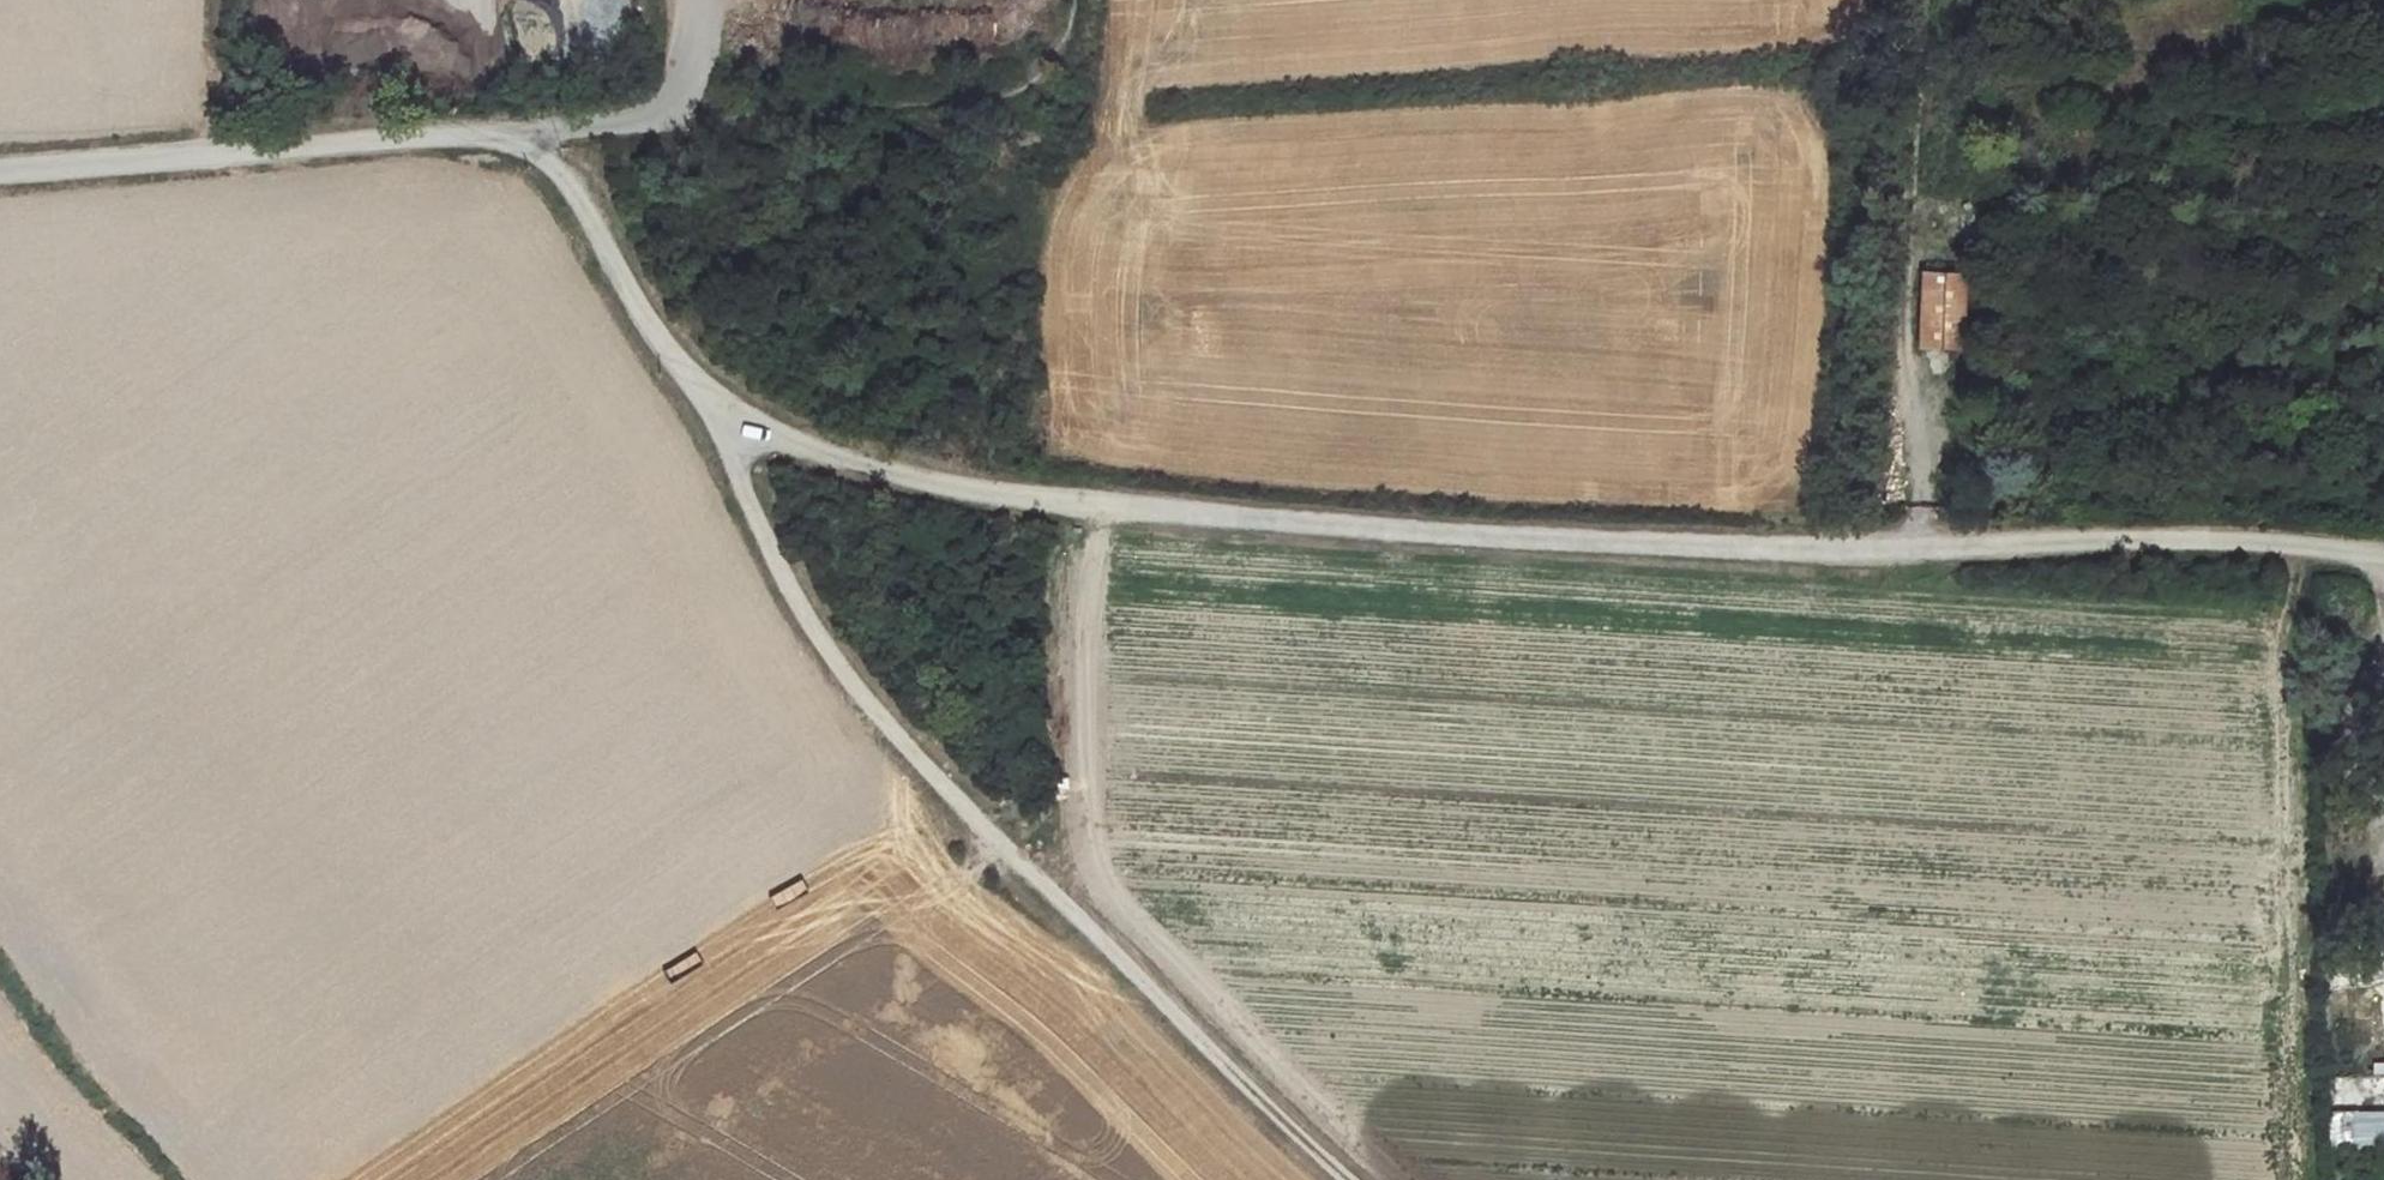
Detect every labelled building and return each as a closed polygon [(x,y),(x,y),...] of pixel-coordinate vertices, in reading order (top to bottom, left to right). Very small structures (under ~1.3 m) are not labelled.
[(1965,351),(1964,271),(1917,271),(1918,351),(1965,351)] [(2357,1110),(2327,1111),(2329,1146),(2359,1144),(2357,1110)]
